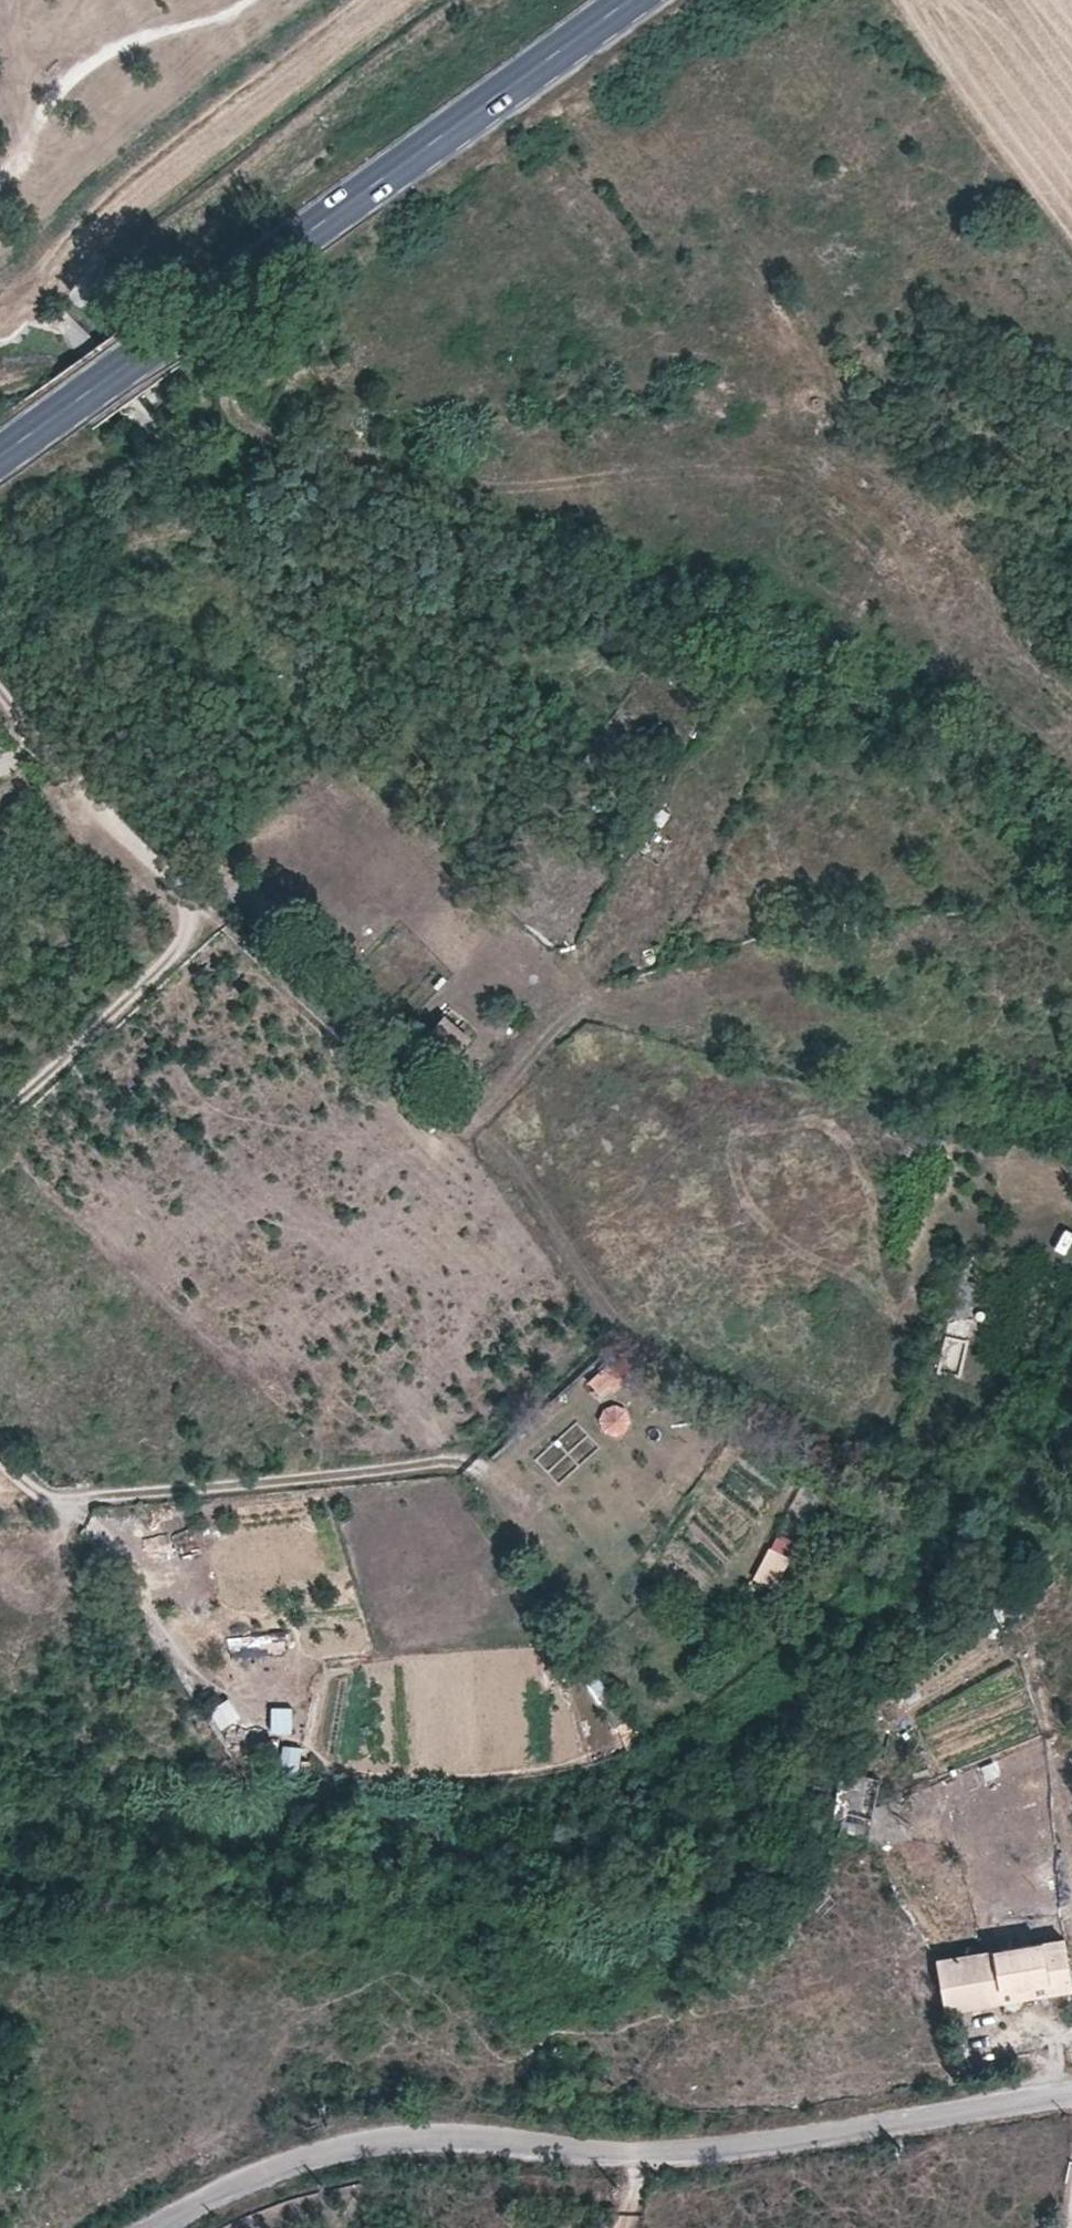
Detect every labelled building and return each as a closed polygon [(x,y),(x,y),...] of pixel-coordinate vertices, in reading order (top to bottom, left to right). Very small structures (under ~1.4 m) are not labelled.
[(447,1063),(462,1046),(454,1038),(462,1029),(445,1014),(422,1041),(447,1063)] [(454,1038),(462,1046),(471,1036),(462,1029),(454,1038)] [(1066,1252),(1071,1238),(1071,1229),(1062,1225),(1053,1247),(1066,1252)] [(608,1364),(586,1377),(596,1395),(619,1382),(608,1364)] [(630,1408),(605,1403),(601,1429),(625,1433),(630,1408)] [(773,1528),(757,1583),(791,1593),(807,1538),(773,1528)] [(288,1656),(289,1633),(228,1631),(227,1654),(288,1656)] [(229,1696),(208,1708),(220,1729),(241,1716),(229,1696)] [(269,1731),(292,1732),(293,1705),(270,1704),(269,1731)] [(279,1768),(298,1771),(302,1746),(283,1743),(279,1768)] [(879,1778),(841,1770),(839,1783),(849,1785),(841,1835),(868,1840),(879,1778)] [(944,1995),(1000,1986),(1000,1990),(1017,1987),(1019,1997),(1071,1988),(1071,1980),(1064,1937),(938,1958),(944,1995)] [(1000,1986),(944,1995),(946,2010),(1019,1997),(1017,1987),(1000,1990),(1000,1986)]
